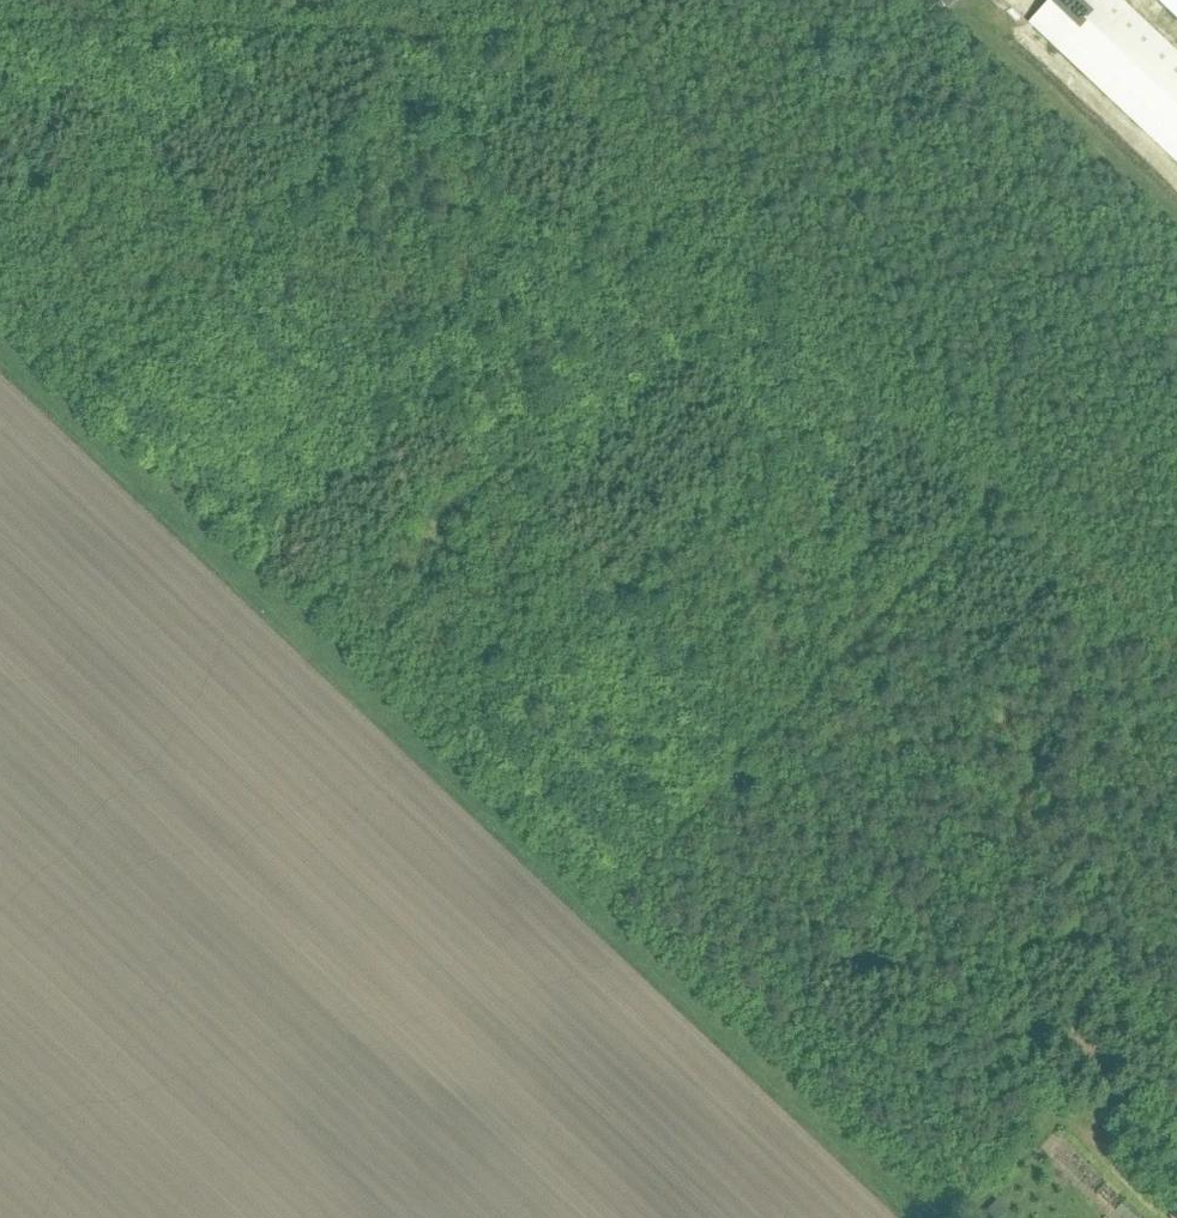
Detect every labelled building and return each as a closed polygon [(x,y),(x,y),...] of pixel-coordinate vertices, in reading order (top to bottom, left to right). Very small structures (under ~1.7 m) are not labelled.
[(947,13),(959,0),(933,0),(947,13)] [(1023,15),(1039,0),(1009,0),(1023,15)] [(1119,0),(1052,0),(1027,26),(1176,168),(1176,55),(1119,0)] [(1176,22),(1176,0),(1154,0),(1176,22)]
